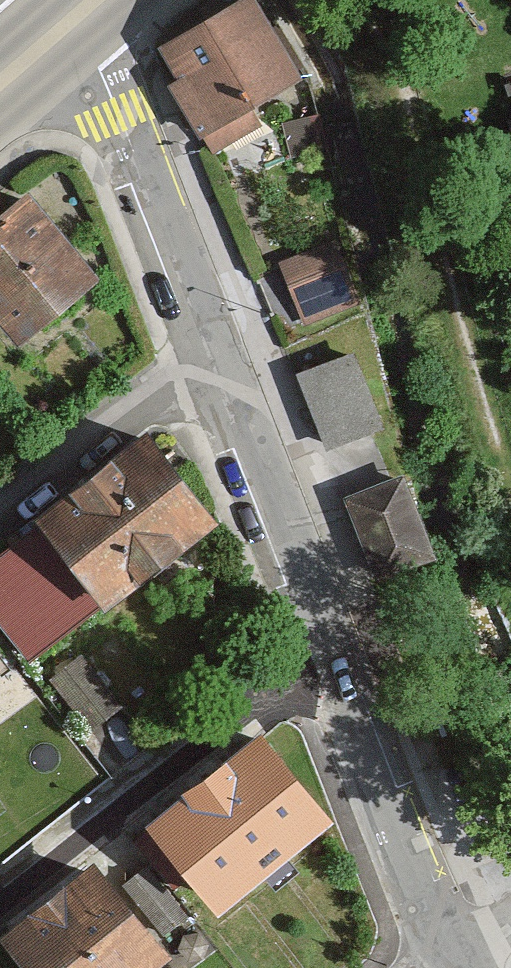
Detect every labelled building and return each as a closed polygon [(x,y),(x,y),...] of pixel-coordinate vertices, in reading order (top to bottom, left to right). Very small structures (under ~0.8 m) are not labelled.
[(256,2),(163,53),(183,90),(166,99),(195,152),(305,91),(256,2)] [(25,193),(0,215),(0,294),(28,324),(92,265),(25,193)] [(338,238),(280,262),(312,338),(369,314),(338,238)] [(359,359),(301,383),(332,456),(389,433),(359,359)] [(149,431),(46,510),(109,591),(212,512),(149,431)] [(403,484),(347,505),(380,590),(436,568),(403,484)] [(262,745),(145,840),(220,933),(338,837),(262,745)] [(0,954),(0,955),(11,967),(170,967),(93,876),(0,954)]
